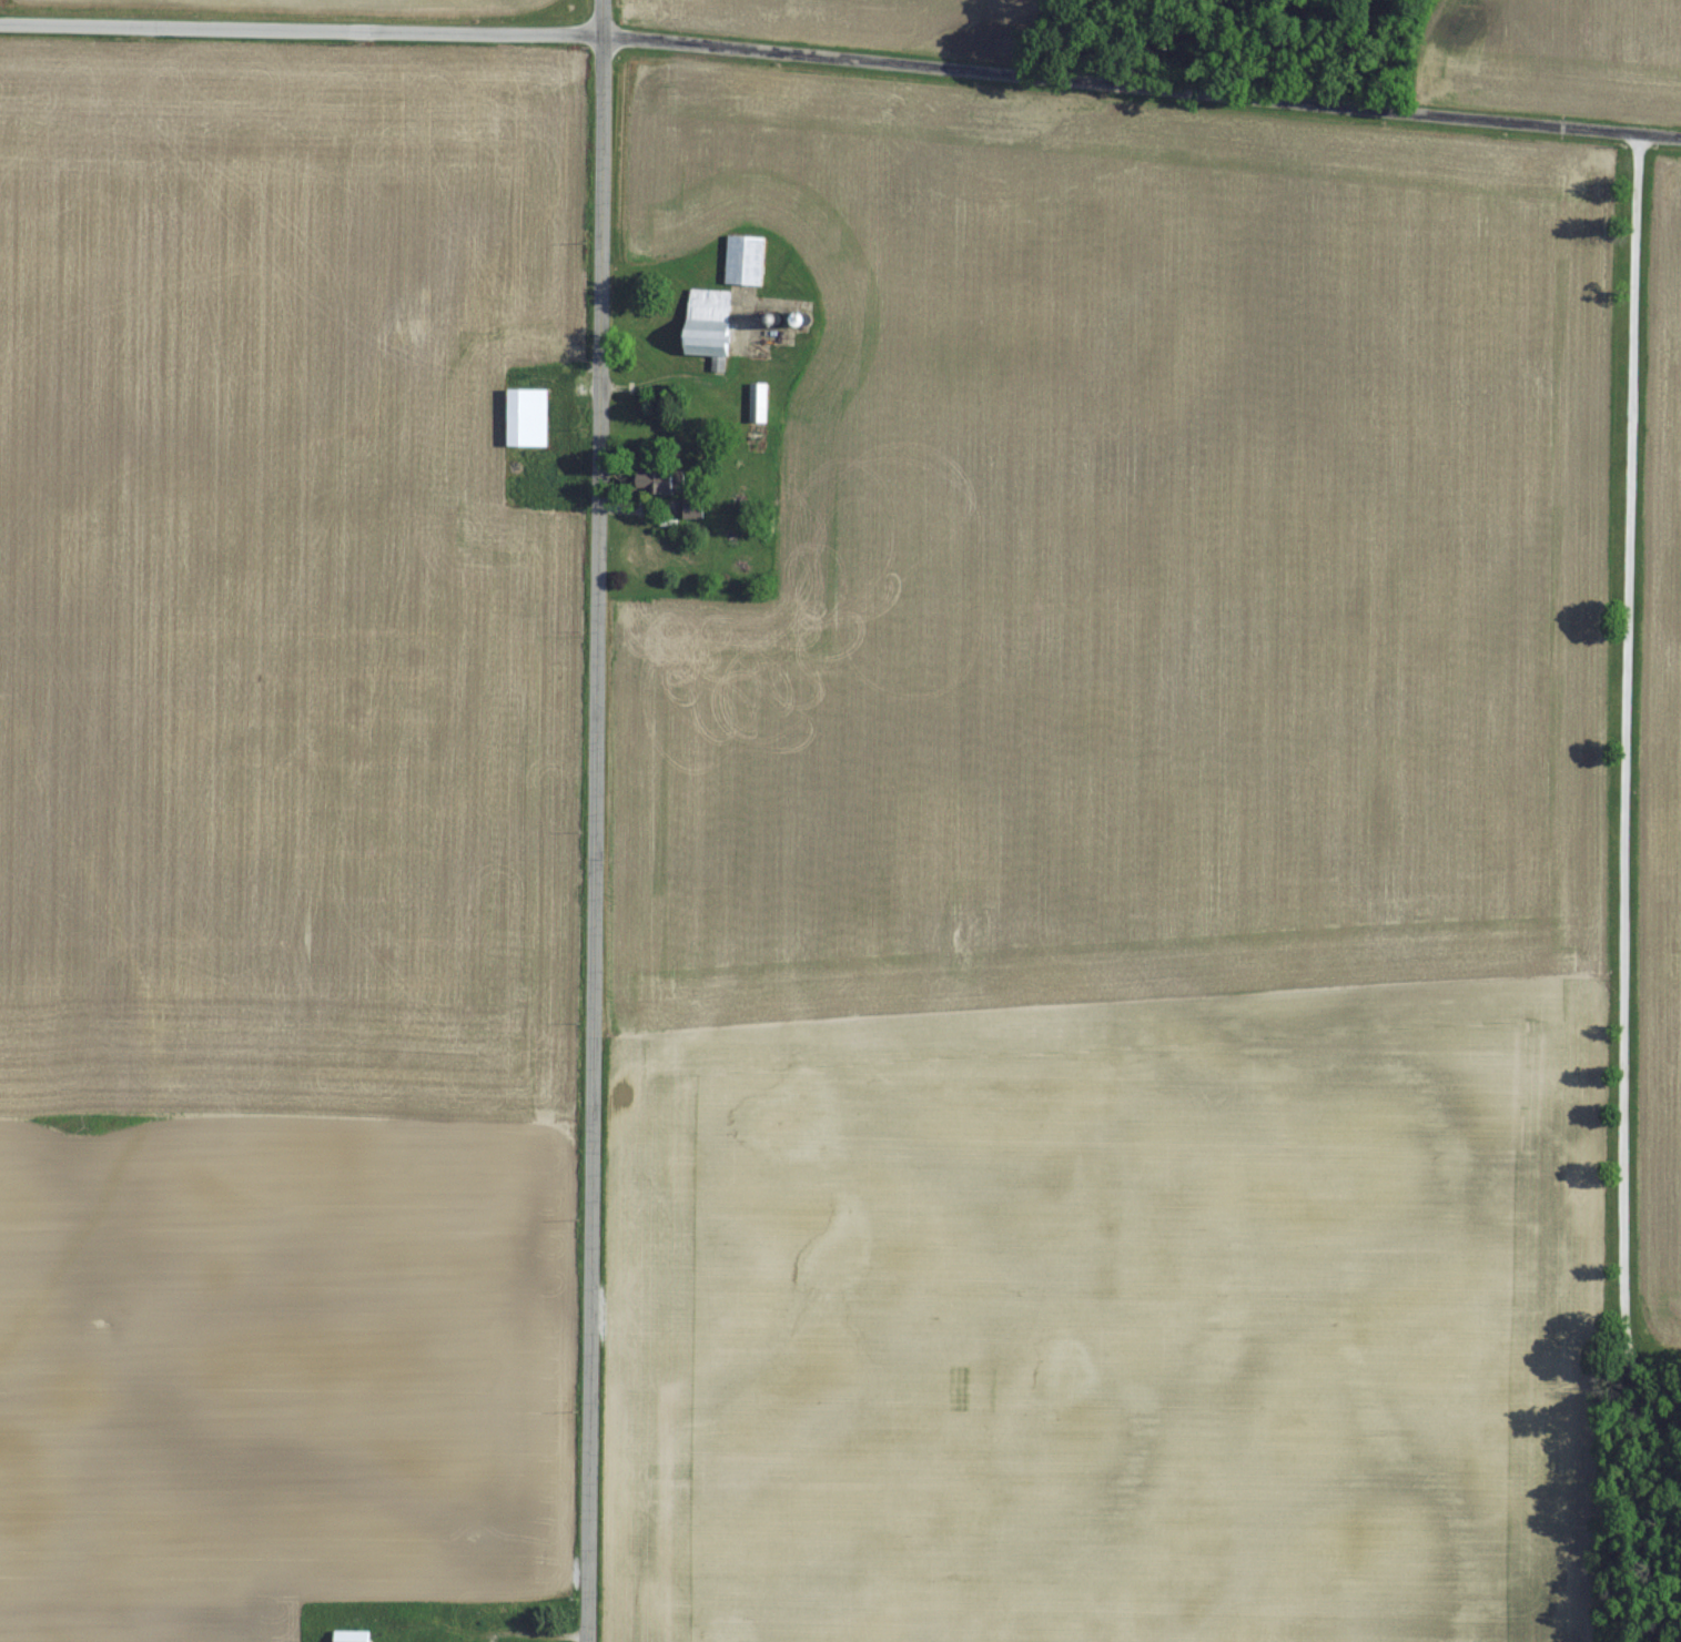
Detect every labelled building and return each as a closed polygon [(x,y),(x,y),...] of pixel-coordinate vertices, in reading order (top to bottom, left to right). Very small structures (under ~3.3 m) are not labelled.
[(683,321),(671,321),(670,353),(722,355),(725,290),(685,288),(683,321)] [(543,445),(543,387),(501,387),(501,445),(543,445)] [(375,1629),(334,1629),(334,1641),(375,1641),(375,1629)]
